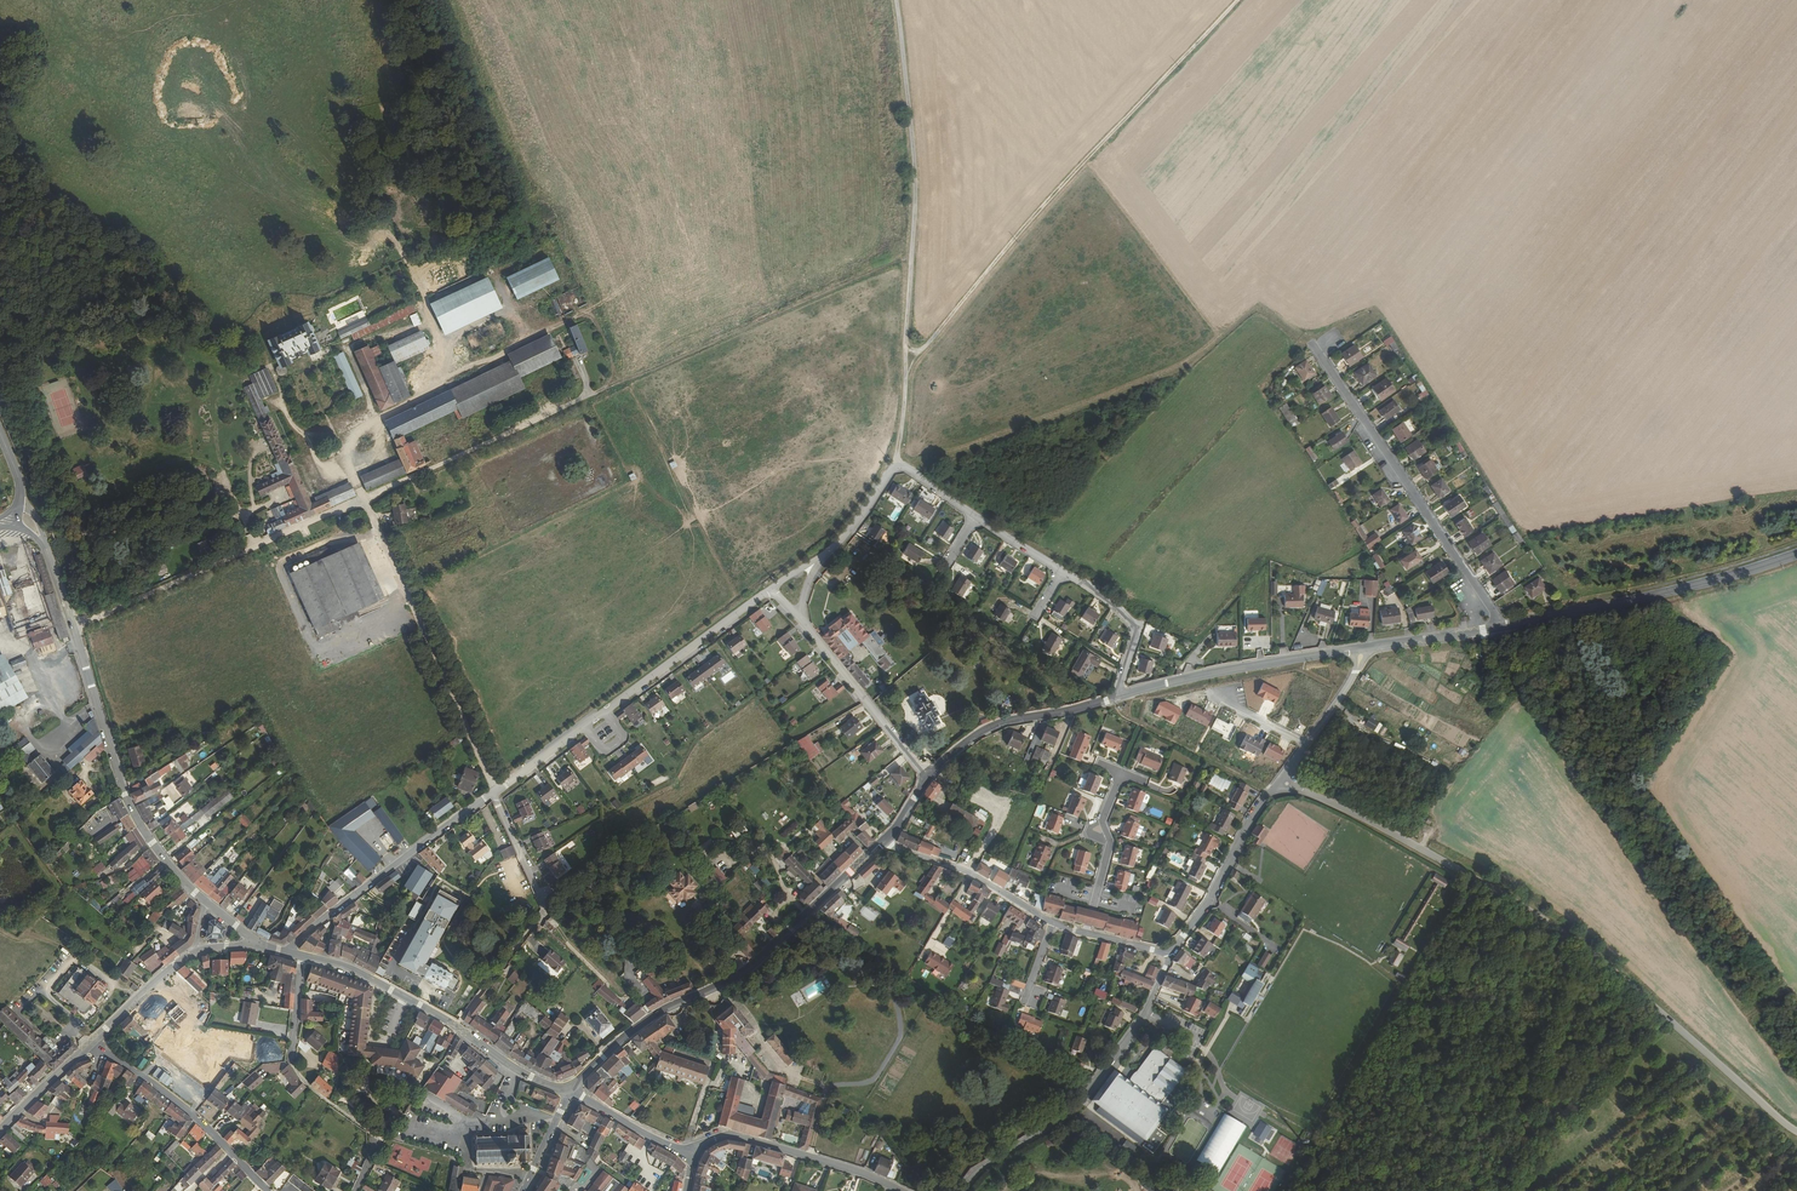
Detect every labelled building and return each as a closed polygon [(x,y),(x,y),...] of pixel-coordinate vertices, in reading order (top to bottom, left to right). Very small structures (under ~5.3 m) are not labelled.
[(451,158),(428,174),(432,181),(454,166),(451,158)] [(404,191),(381,206),(385,213),(408,197),(404,191)] [(547,251),(504,272),(515,295),(558,275),(547,251)] [(500,303),(485,273),(427,301),(442,330),(500,303)] [(558,316),(564,314),(557,297),(551,300),(558,316)] [(414,307),(410,299),(375,315),(375,317),(338,335),(340,342),(414,307)] [(572,319),(566,322),(573,339),(568,342),(570,347),(571,350),(577,348),(577,349),(583,347),(572,319)] [(275,365),(274,370),(276,373),(279,374),(285,370),(282,363),(290,360),(289,356),(307,348),(309,351),(319,347),(318,345),(312,332),(314,327),(312,322),(309,321),(307,321),(306,320),(295,324),(297,328),(279,336),(277,332),(268,337),(280,363),(275,365)] [(421,326),(385,343),(392,360),(428,344),(421,326)] [(506,354),(547,334),(545,330),(505,349),(506,354)] [(517,374),(557,354),(550,340),(547,334),(506,354),(507,355),(383,418),(391,437),(401,432),(439,412),(452,406),(458,417),(522,385),(517,374)] [(1394,341),(1391,336),(1383,342),(1386,346),(1390,344),(1394,341)] [(1394,341),(1390,344),(1395,353),(1399,350),(1394,341)] [(391,400),(366,342),(353,347),(378,406),(391,400)] [(1362,357),(1354,345),(1341,354),(1349,366),(1362,357)] [(343,349),(333,353),(353,394),(362,390),(343,349)] [(1304,381),(1315,373),(1306,360),(1295,368),(1304,381)] [(389,363),(381,367),(394,398),(402,395),(389,363)] [(1376,375),(1368,364),(1354,373),(1362,385),(1376,375)] [(1395,390),(1387,378),(1372,388),(1380,401),(1395,390)] [(255,387),(252,380),(243,385),(246,393),(255,387)] [(1418,395),(1424,403),(1431,398),(1420,382),(1417,384),(1422,392),(1418,395)] [(1331,396),(1325,386),(1312,394),(1319,404),(1331,396)] [(262,402),(255,387),(246,393),(253,407),(262,402)] [(1386,420),(1400,409),(1394,400),(1379,411),(1386,420)] [(264,402),(262,402),(253,407),(256,413),(266,410),(266,408),(264,402)] [(1279,408),(1289,424),(1296,420),(1286,404),(1279,408)] [(1339,420),(1331,408),(1322,414),(1330,426),(1339,420)] [(256,413),(260,423),(269,418),(266,410),(256,413)] [(554,430),(549,417),(531,426),(536,439),(554,430)] [(260,423),(276,457),(284,454),(269,418),(260,423)] [(1296,420),(1289,424),(1292,429),(1299,424),(1296,420)] [(1400,442),(1411,435),(1403,422),(1392,430),(1400,442)] [(405,440),(401,432),(391,437),(399,458),(405,470),(414,466),(415,468),(421,465),(420,463),(428,459),(427,457),(422,458),(414,439),(405,440)] [(1348,441),(1342,432),(1328,442),(1334,450),(1348,441)] [(1455,437),(1453,439),(1461,451),(1465,457),(1468,456),(1455,437)] [(1425,451),(1417,440),(1405,448),(1413,460),(1425,451)] [(1309,446),(1305,449),(1313,461),(1317,458),(1309,446)] [(1351,471),(1361,463),(1353,451),(1342,458),(1351,471)] [(294,497),(303,516),(330,504),(326,495),(316,500),(310,503),(287,452),(284,454),(276,457),(281,470),(286,479),(288,484),(294,497)] [(391,476),(405,470),(399,458),(386,464),(391,476)] [(1430,460),(1418,468),(1425,479),(1438,471),(1437,470),(1441,467),(1441,466),(1439,464),(1438,463),(1434,466),(1430,460)] [(361,475),(365,487),(365,488),(391,476),(386,464),(361,475)] [(91,466),(85,469),(85,470),(75,473),(74,471),(73,471),(73,473),(54,481),(57,488),(89,476),(88,475),(94,473),(91,466)] [(255,482),(259,492),(272,485),(286,479),(281,470),(255,482)] [(275,490),(288,484),(286,479),(272,485),(275,490)] [(1439,498),(1449,491),(1441,479),(1431,486),(1439,498)] [(326,495),(330,504),(353,494),(352,493),(347,480),(325,491),(326,495)] [(1328,485),(1330,489),(1338,484),(1335,480),(1328,485)] [(909,493),(895,484),(888,494),(903,503),(909,493)] [(1381,507),(1389,501),(1381,489),(1373,495),(1381,507)] [(316,500),(326,495),(325,491),(314,495),(316,500)] [(1495,508),(1499,505),(1492,494),(1489,496),(1493,504),(1495,508)] [(1465,506),(1459,496),(1444,506),(1451,516),(1465,506)] [(280,517),(284,525),(303,516),(294,497),(290,499),(293,507),(283,512),(279,514),(280,517)] [(911,509),(926,518),(932,509),(918,499),(911,509)] [(402,502),(392,502),(393,519),(403,520),(402,502)] [(1400,524),(1408,518),(1399,504),(1390,510),(1400,524)] [(274,517),(279,514),(275,505),(270,508),(274,517)] [(1499,505),(1495,508),(1500,516),(1505,513),(1499,505)] [(53,508),(46,511),(48,517),(55,514),(53,508)] [(48,517),(55,537),(65,533),(58,513),(55,514),(48,517)] [(1505,513),(1500,516),(1506,524),(1510,521),(1505,513)] [(271,531),(284,525),(280,517),(271,522),(273,525),(266,528),(268,532),(271,531)] [(1456,524),(1463,536),(1472,530),(1464,518),(1456,524)] [(1355,529),(1359,526),(1355,520),(1351,522),(1355,529)] [(1510,521),(1506,524),(1513,535),(1517,532),(1512,525),(1510,521)] [(876,540),(883,529),(874,523),(867,534),(876,540)] [(945,539),(952,528),(943,523),(936,534),(945,539)] [(1421,537),(1413,525),(1403,532),(1411,544),(1421,537)] [(1368,549),(1381,541),(1376,533),(1367,538),(1359,526),(1355,529),(1368,549)] [(1490,545),(1482,533),(1468,542),(1476,554),(1490,545)] [(917,562),(923,553),(908,542),(902,552),(917,562)] [(208,545),(199,547),(200,553),(209,552),(208,545)] [(981,552),(971,546),(964,556),(973,562),(981,552)] [(351,547),(290,575),(315,632),(376,604),(351,547)] [(1400,561),(1406,570),(1422,560),(1416,550),(1400,561)] [(1493,553),(1481,561),(1484,566),(1485,565),(1490,573),(1501,565),(1493,553)] [(1380,569),(1384,567),(1376,554),(1372,556),(1380,569)] [(57,594),(44,556),(37,558),(49,597),(57,594)] [(1009,572),(1015,563),(1004,556),(998,566),(1009,572)] [(1449,572),(1442,562),(1425,572),(1432,583),(1449,572)] [(1038,585),(1044,575),(1032,568),(1026,578),(1038,585)] [(1502,593),(1516,583),(1507,571),(1494,580),(1502,593)] [(959,596),(969,580),(960,574),(949,590),(959,596)] [(7,611),(6,606),(9,605),(16,603),(9,578),(0,581),(0,620),(9,617),(7,611)] [(1547,589),(1540,578),(1527,588),(1533,598),(1547,589)] [(1321,582),(1317,580),(1313,589),(1317,591),(1321,582)] [(1366,595),(1376,596),(1377,581),(1367,580),(1366,587),(1366,595)] [(1383,589),(1387,596),(1394,592),(1388,582),(1384,584),(1386,588),(1383,589)] [(1285,607),(1303,607),(1303,595),(1302,585),(1294,586),(1294,595),(1284,595),(1285,607)] [(1069,607),(1064,603),(1059,601),(1050,615),(1059,622),(1069,607)] [(1009,611),(999,604),(992,615),(1002,621),(1009,611)] [(1434,616),(1432,606),(1415,609),(1417,619),(1434,616)] [(1335,612),(1317,607),(1314,619),(1332,624),(1332,622),(1335,612)] [(1410,623),(1415,622),(1413,612),(1409,607),(1405,609),(1408,614),(1410,623)] [(771,625),(759,608),(749,616),(762,633),(764,631),(771,625)] [(1400,621),(1399,608),(1380,611),(1382,624),(1400,621)] [(1092,625),(1098,616),(1087,609),(1081,619),(1092,625)] [(1359,614),(1350,613),(1349,626),(1358,626),(1359,625),(1368,626),(1369,614),(1369,610),(1368,609),(1360,609),(1359,610),(1359,614)] [(821,636),(861,687),(867,681),(845,653),(848,651),(836,636),(845,628),(857,643),(859,641),(883,669),(890,664),(884,657),(885,655),(885,654),(887,652),(883,647),(881,649),(868,634),(867,634),(850,613),(841,621),(839,618),(828,627),(830,629),(821,636)] [(1265,618),(1247,619),(1247,630),(1265,630),(1265,618)] [(346,633),(356,627),(353,623),(344,628),(346,633)] [(836,636),(848,651),(857,643),(845,628),(836,636)] [(1100,642),(1110,648),(1117,638),(1106,631),(1100,642)] [(53,653),(46,634),(37,637),(35,632),(31,633),(37,651),(42,649),(45,656),(53,653)] [(51,632),(46,634),(53,653),(58,652),(51,632)] [(799,648),(786,632),(777,639),(786,651),(787,650),(791,655),(793,654),(799,648)] [(1237,646),(1237,632),(1218,632),(1218,646),(1237,646)] [(747,644),(739,634),(726,645),(733,653),(738,649),(739,650),(747,644)] [(1062,640),(1051,634),(1042,649),(1053,655),(1062,640)] [(1164,650),(1167,638),(1155,634),(1152,647),(1164,650)] [(1243,637),(1243,649),(1272,649),(1271,636),(1243,637)] [(1098,661),(1084,652),(1080,658),(1078,657),(1071,669),(1081,675),(1088,664),(1094,667),(1098,661)] [(718,653),(685,678),(692,688),(725,663),(718,653)] [(809,679),(818,671),(806,655),(796,662),(809,679)] [(3,656),(0,658),(0,717),(29,700),(3,656)] [(1138,670),(1148,673),(1152,660),(1141,657),(1138,670)] [(25,659),(13,664),(16,670),(28,666),(25,659)] [(844,688),(840,684),(833,689),(826,680),(817,688),(828,701),(844,688)] [(685,692),(677,681),(663,690),(670,700),(675,696),(676,697),(685,692)] [(664,705),(657,695),(644,705),(651,715),(664,705)] [(912,700),(916,707),(913,709),(921,723),(924,721),(928,727),(938,721),(934,715),(937,713),(930,700),(927,701),(922,695),(912,700)] [(642,716),(632,703),(615,715),(618,720),(625,714),(633,723),(642,716)] [(981,721),(982,725),(996,719),(994,715),(981,721)] [(1375,721),(1376,719),(1371,715),(1364,725),(1382,737),(1387,729),(1375,721)] [(862,728),(854,717),(840,729),(848,739),(862,728)] [(97,727),(94,718),(92,720),(85,727),(89,731),(85,735),(96,747),(102,742),(97,727)] [(1059,733),(1046,728),(1040,740),(1053,746),(1059,733)] [(455,745),(465,738),(462,731),(452,739),(455,745)] [(1012,732),(1007,745),(1020,751),(1025,738),(1012,732)] [(1069,757),(1080,762),(1083,752),(1085,753),(1087,747),(1086,747),(1088,743),(1091,737),(1079,732),(1072,748),(1073,748),(1069,757)] [(1117,751),(1122,740),(1106,733),(1101,744),(1117,751)] [(96,747),(85,735),(69,750),(72,753),(80,762),(85,757),(96,747)] [(796,742),(809,761),(823,751),(817,742),(813,745),(807,735),(796,742)] [(579,763),(588,756),(581,747),(589,742),(585,737),(569,750),(579,763)] [(29,743),(26,738),(11,749),(15,753),(18,751),(29,743)] [(30,742),(29,743),(18,751),(29,765),(34,761),(28,754),(35,749),(30,742)] [(102,742),(96,747),(85,757),(89,763),(104,750),(102,742)] [(883,752),(876,742),(861,754),(868,763),(883,752)] [(140,746),(128,749),(134,767),(145,763),(140,746)] [(647,754),(640,746),(607,771),(613,780),(618,776),(619,777),(642,759),(641,758),(647,754)] [(1047,762),(1051,753),(1037,747),(1032,761),(1038,763),(1038,762),(1045,765),(1046,761),(1047,762)] [(1164,759),(1147,751),(1147,750),(1141,747),(1136,760),(1141,762),(1141,764),(1158,771),(1164,759)] [(1460,750),(1457,754),(1465,759),(1468,754),(1460,750)] [(80,762),(72,753),(63,761),(65,763),(71,770),(80,762)] [(1011,769),(1015,757),(1005,753),(1000,765),(1011,769)] [(972,765),(981,771),(989,760),(979,754),(972,765)] [(54,773),(40,756),(34,761),(29,765),(28,766),(42,783),(54,773)] [(184,771),(176,759),(174,761),(181,773),(184,771)] [(954,766),(964,772),(968,766),(959,760),(954,766)] [(65,775),(71,770),(65,763),(59,768),(65,775)] [(210,767),(213,771),(218,767),(215,763),(210,767)] [(909,778),(900,766),(890,774),(900,786),(909,778)] [(1175,766),(1172,771),(1173,771),(1172,776),(1170,781),(1180,786),(1187,771),(1175,766)] [(153,794),(158,791),(157,789),(162,787),(159,781),(158,782),(157,779),(161,777),(162,775),(162,774),(165,772),(163,768),(148,778),(145,779),(148,785),(153,794)] [(475,773),(463,768),(461,776),(456,774),(455,778),(459,780),(457,787),(469,792),(475,773)] [(568,768),(555,778),(563,788),(576,778),(568,768)] [(1090,772),(1083,790),(1094,794),(1101,777),(1090,772)] [(131,794),(135,802),(146,797),(141,788),(148,785),(145,779),(148,778),(144,773),(138,777),(141,782),(133,787),(136,792),(131,794)] [(1227,790),(1231,782),(1214,773),(1208,785),(1223,792),(1224,789),(1227,790)] [(184,797),(193,789),(185,779),(183,780),(181,776),(175,781),(177,785),(176,786),(181,792),(180,793),(184,797)] [(872,787),(879,781),(875,777),(868,782),(872,787)] [(81,782),(70,792),(81,804),(92,795),(81,782)] [(934,797),(941,788),(933,782),(926,791),(927,792),(924,796),(931,801),(934,797)] [(1241,806),(1248,794),(1246,793),(1249,787),(1241,783),(1238,789),(1237,788),(1231,801),(1232,802),(1229,807),(1237,811),(1240,806),(1241,806)] [(555,793),(548,784),(538,791),(535,793),(543,803),(555,793)] [(141,788),(146,797),(153,794),(148,785),(141,788)] [(201,809),(205,814),(208,818),(222,806),(222,805),(233,796),(227,789),(219,795),(201,809)] [(1126,808),(1137,813),(1142,802),(1147,804),(1149,798),(1148,796),(1145,794),(1145,793),(1133,789),(1128,802),(1129,802),(1126,808)] [(148,800),(150,805),(163,798),(161,794),(157,796),(148,800)] [(1065,813),(1075,817),(1079,809),(1080,806),(1082,806),(1084,802),(1083,798),(1073,794),(1065,813)] [(437,803),(444,812),(452,805),(446,796),(437,803)] [(365,802),(370,809),(377,805),(372,797),(365,802)] [(128,814),(119,798),(109,805),(114,815),(113,815),(114,817),(117,815),(120,820),(127,815),(128,814)] [(515,823),(533,815),(526,799),(516,804),(520,814),(512,818),(515,823)] [(883,799),(877,805),(887,816),(894,810),(883,799)] [(856,837),(867,847),(873,842),(864,831),(869,826),(869,825),(866,822),(865,822),(864,822),(855,813),(847,807),(850,804),(846,800),(840,805),(845,810),(853,816),(850,818),(858,828),(861,832),(856,837)] [(342,844),(367,871),(380,860),(375,855),(377,853),(354,831),(375,816),(370,809),(365,802),(365,801),(328,826),(342,844)] [(136,806),(143,818),(151,813),(152,813),(148,806),(146,807),(143,802),(136,806)] [(437,817),(444,812),(437,803),(429,808),(437,817)] [(976,822),(978,819),(953,805),(948,812),(973,826),(976,822)] [(151,813),(143,818),(151,829),(158,824),(157,822),(168,814),(166,812),(167,811),(163,807),(159,811),(162,814),(155,819),(151,813)] [(381,807),(374,812),(398,845),(404,838),(381,807)] [(192,817),(195,821),(196,822),(200,818),(205,814),(201,809),(192,817)] [(1183,809),(1181,813),(1188,817),(1190,812),(1183,809)] [(1208,829),(1222,836),(1225,830),(1226,831),(1235,815),(1224,810),(1216,825),(1211,823),(1208,829)] [(1052,814),(1052,813),(1045,829),(1057,834),(1062,822),(1063,818),(1062,818),(1052,814)] [(2,817),(11,829),(15,825),(6,814),(2,817)] [(180,819),(183,823),(189,818),(185,814),(180,819)] [(243,825),(248,820),(243,814),(237,818),(243,825)] [(128,833),(135,828),(127,815),(120,820),(122,822),(123,825),(128,833)] [(183,823),(178,827),(170,834),(177,843),(186,836),(182,831),(195,821),(192,817),(183,823)] [(171,818),(162,826),(166,831),(167,830),(170,834),(178,827),(171,818)] [(833,838),(838,843),(851,829),(853,831),(852,832),(856,837),(861,832),(858,828),(850,818),(831,835),(833,838)] [(1127,819),(1121,836),(1133,841),(1135,835),(1139,826),(1139,825),(1137,824),(1129,820),(1127,819)] [(248,820),(243,825),(247,829),(252,824),(248,820)] [(831,835),(825,827),(819,821),(815,825),(819,830),(815,833),(820,838),(815,843),(821,850),(833,838),(831,835)] [(117,823),(94,839),(99,845),(118,832),(117,830),(120,827),(118,824),(117,823)] [(934,827),(931,825),(925,835),(928,837),(934,827)] [(1143,828),(1139,826),(1135,835),(1140,837),(1143,828)] [(1266,832),(1259,827),(1252,836),(1253,837),(1256,839),(1259,841),(1266,832)] [(135,843),(142,838),(139,834),(135,828),(128,833),(125,836),(130,843),(130,844),(134,841),(135,843)] [(981,832),(976,829),(972,835),(977,838),(981,832)] [(548,846),(541,831),(530,836),(537,851),(548,846)] [(204,832),(198,837),(201,841),(208,836),(204,832)] [(471,843),(475,840),(469,832),(459,840),(465,847),(467,846),(471,851),(468,852),(475,861),(483,855),(489,850),(490,850),(483,841),(475,847),(471,843)] [(906,834),(901,832),(897,842),(913,850),(917,851),(921,842),(921,841),(907,836),(906,834)] [(1269,835),(1266,832),(1259,841),(1256,839),(1254,842),(1261,846),(1269,835)] [(1196,849),(1194,854),(1205,859),(1207,855),(1209,856),(1213,847),(1214,845),(1217,847),(1220,841),(1206,834),(1198,850),(1196,849)] [(197,837),(188,845),(192,849),(201,841),(197,837)] [(142,838),(135,843),(139,849),(146,844),(142,839),(142,838)] [(937,857),(938,857),(939,854),(941,850),(924,843),(926,840),(923,838),(921,841),(921,842),(917,851),(930,856),(931,855),(937,857)] [(134,853),(139,849),(135,843),(132,845),(109,865),(113,870),(116,867),(117,868),(134,853)] [(786,860),(790,856),(777,843),(777,844),(774,847),(781,854),(783,857),(784,858),(786,860)] [(844,852),(853,861),(862,852),(854,843),(844,852)] [(71,848),(67,844),(62,849),(66,853),(71,848)] [(1048,854),(1050,848),(1039,844),(1029,866),(1038,870),(1040,866),(1042,865),(1044,866),(1046,859),(1048,854)] [(444,865),(427,846),(418,853),(431,867),(438,874),(444,865)] [(1120,864),(1133,868),(1138,849),(1126,846),(1125,852),(1124,855),(1123,855),(1120,864)] [(513,856),(509,847),(500,851),(504,860),(513,856)] [(159,862),(149,849),(142,855),(133,864),(132,866),(140,877),(146,872),(147,873),(150,871),(149,870),(159,862)] [(195,858),(188,849),(177,858),(184,867),(195,858)] [(489,850),(483,855),(485,858),(488,859),(492,856),(491,853),(489,850)] [(1084,874),(1085,868),(1086,868),(1090,853),(1078,850),(1074,865),(1075,865),(1074,871),(1084,874)] [(562,864),(554,852),(543,860),(555,877),(565,870),(561,865),(562,864)] [(833,864),(840,873),(853,861),(844,852),(833,864)] [(1204,865),(1206,860),(1205,859),(1194,854),(1193,856),(1192,858),(1195,860),(1188,875),(1189,876),(1197,880),(1199,881),(1206,866),(1204,865)] [(202,875),(194,884),(208,896),(228,873),(239,859),(234,855),(233,856),(232,855),(214,877),(211,874),(209,876),(207,875),(205,878),(202,875)] [(806,903),(808,905),(823,889),(810,876),(806,872),(790,856),(786,860),(784,858),(782,860),(788,866),(789,865),(790,866),(788,869),(795,876),(798,874),(809,886),(799,896),(801,898),(800,899),(800,900),(804,904),(805,904),(806,903)] [(184,867),(181,870),(194,884),(202,875),(206,871),(195,858),(184,867)] [(833,864),(829,858),(815,873),(819,877),(827,887),(840,873),(833,864)] [(874,859),(859,874),(864,879),(878,866),(885,872),(883,876),(884,878),(889,871),(874,859)] [(102,872),(107,869),(101,862),(92,870),(97,875),(101,871),(102,872)] [(992,871),(980,863),(976,872),(988,879),(992,871)] [(750,868),(754,876),(760,874),(756,865),(750,868)] [(943,868),(934,865),(926,878),(922,883),(916,892),(944,914),(948,908),(949,905),(938,896),(935,900),(927,894),(936,881),(938,877),(943,868)] [(134,881),(140,877),(132,866),(128,870),(130,872),(128,873),(134,881)] [(154,882),(166,871),(163,866),(150,878),(149,877),(145,880),(148,885),(152,881),(153,883),(154,882)] [(348,868),(349,869),(362,883),(366,879),(360,873),(358,875),(350,867),(348,868)] [(413,873),(403,888),(412,893),(416,895),(419,897),(433,875),(420,867),(415,874),(413,873)] [(717,867),(709,874),(717,883),(725,877),(717,867)] [(943,868),(938,877),(953,881),(956,873),(943,868)] [(1012,868),(1007,880),(1016,884),(1020,876),(1021,872),(1012,868)] [(362,883),(349,869),(344,874),(358,887),(362,884),(362,883)] [(1130,873),(1122,871),(1119,870),(1115,884),(1116,885),(1115,890),(1125,892),(1130,873)] [(1150,880),(1154,872),(1150,870),(1149,872),(1146,878),(1150,880)] [(394,882),(401,877),(398,874),(396,871),(388,877),(394,882)] [(889,871),(884,878),(875,888),(885,895),(893,885),(900,891),(906,884),(889,871)] [(1029,876),(1021,872),(1020,876),(1016,884),(1025,888),(1029,880),(1028,879),(1029,876)] [(1239,876),(1233,872),(1229,878),(1236,882),(1239,876)] [(228,873),(208,896),(219,904),(230,890),(226,886),(233,877),(228,873)] [(683,898),(686,902),(695,894),(692,890),(696,886),(688,876),(684,879),(680,874),(670,882),(675,888),(669,892),(678,902),(683,898)] [(1444,887),(1447,881),(1435,875),(1432,880),(1444,887)] [(380,893),(394,882),(388,877),(375,887),(380,893)] [(725,877),(717,883),(718,885),(726,878),(725,877)] [(765,878),(760,881),(765,888),(770,884),(765,878)] [(331,886),(329,888),(334,893),(344,885),(338,879),(333,883),(332,881),(329,884),(331,886)] [(100,882),(102,889),(109,887),(107,880),(100,882)] [(748,908),(751,911),(755,908),(763,900),(768,894),(758,881),(754,884),(759,890),(760,889),(763,893),(748,908)] [(966,893),(975,897),(977,893),(982,886),(972,881),(966,893)] [(146,886),(143,882),(138,887),(141,891),(146,886)] [(153,883),(140,894),(149,904),(160,894),(158,892),(161,889),(154,882),(153,883)] [(1169,906),(1181,912),(1183,907),(1182,907),(1186,900),(1191,889),(1178,882),(1175,888),(1177,889),(1169,906)] [(248,892),(238,884),(230,895),(240,902),(248,892)] [(991,892),(982,886),(977,893),(975,897),(974,899),(967,910),(972,914),(967,921),(972,924),(977,916),(973,913),(980,904),(983,897),(986,899),(991,892)] [(177,906),(187,897),(181,889),(170,899),(176,905),(177,906)] [(426,962),(460,902),(440,890),(399,964),(416,974),(416,972),(420,974),(426,962)] [(334,905),(339,901),(329,891),(321,901),(329,908),(334,905)] [(841,891),(820,910),(856,937),(860,933),(841,918),(839,920),(837,918),(838,916),(834,913),(835,911),(834,910),(837,907),(838,908),(844,903),(843,902),(843,901),(847,897),(841,891)] [(1072,921),(1081,924),(1085,909),(1076,907),(1076,908),(1062,904),(1064,898),(1044,892),(1043,896),(1043,900),(1042,911),(1059,916),(1058,919),(1072,923),(1072,921)] [(416,895),(412,893),(409,900),(415,903),(419,897),(416,895)] [(1043,900),(1043,896),(1034,893),(1032,899),(1041,902),(1042,899),(1043,900)] [(1248,926),(1265,901),(1253,893),(1237,918),(1248,926)] [(162,917),(176,905),(170,899),(156,910),(161,916),(162,917)] [(247,928),(256,933),(259,928),(265,917),(274,922),(284,905),(274,899),(269,907),(263,904),(247,928)] [(308,914),(315,920),(328,909),(319,901),(319,902),(315,899),(311,902),(315,906),(306,913),(308,914)] [(949,905),(948,908),(956,914),(967,922),(967,921),(972,914),(967,910),(953,899),(949,905)] [(187,917),(198,917),(200,909),(191,900),(187,906),(191,908),(189,911),(191,912),(188,917),(187,917)] [(762,915),(768,910),(762,905),(765,902),(763,900),(755,908),(762,915)] [(220,905),(225,909),(229,904),(224,901),(220,905)] [(415,921),(424,906),(416,902),(415,903),(408,916),(415,921)] [(342,919),(357,909),(354,903),(341,913),(339,914),(342,919)] [(991,923),(1001,907),(996,904),(995,905),(994,907),(988,903),(980,916),(991,923)] [(299,923),(308,914),(306,913),(295,904),(291,912),(297,917),(296,919),(299,923)] [(99,911),(103,915),(109,909),(105,906),(99,911)] [(873,922),(877,914),(862,907),(858,915),(873,922)] [(1005,920),(1006,918),(1020,927),(1026,917),(1010,907),(1004,917),(1001,922),(1003,923),(1005,920)] [(746,931),(752,925),(745,917),(751,911),(748,908),(739,917),(741,919),(735,924),(736,925),(732,929),(739,936),(743,933),(745,931),(746,931)] [(752,925),(762,915),(755,908),(751,911),(745,917),(752,925)] [(1088,926),(1094,927),(1097,913),(1092,911),(1085,909),(1081,924),(1088,926)] [(1168,929),(1176,914),(1165,909),(1158,923),(1168,929)] [(154,924),(161,916),(156,910),(149,919),(154,924)] [(1115,937),(1133,941),(1136,933),(1138,924),(1121,919),(1120,921),(1107,917),(1107,916),(1097,913),(1094,927),(1102,930),(1102,931),(1115,935),(1115,937)] [(235,918),(241,923),(244,919),(238,914),(235,918)] [(293,928),(301,933),(315,920),(308,914),(299,923),(294,927),(293,928)] [(347,933),(350,926),(351,925),(343,920),(342,919),(339,914),(333,919),(335,926),(347,933)] [(225,928),(208,915),(206,926),(212,928),(224,931),(225,928)] [(1016,926),(1016,927),(1019,928),(1020,927),(1006,918),(1005,920),(1009,923),(1010,922),(1016,926)] [(1041,926),(1030,919),(1026,926),(1031,929),(1037,932),(1040,934),(1041,930),(1039,929),(1041,926)] [(1207,930),(1218,937),(1225,926),(1221,923),(1215,919),(1207,930)] [(292,922),(288,920),(281,934),(277,932),(272,935),(270,941),(284,945),(287,941),(290,943),(297,936),(290,931),(293,928),(294,927),(295,924),(292,922)] [(166,922),(162,928),(168,931),(172,925),(166,922)] [(194,940),(197,924),(187,922),(187,926),(183,926),(183,929),(187,934),(194,940)] [(1538,933),(1541,929),(1531,923),(1529,927),(1538,933)] [(191,946),(194,940),(187,934),(183,929),(182,930),(181,928),(172,924),(172,925),(168,931),(177,935),(181,940),(172,947),(179,955),(191,946)] [(310,936),(319,941),(326,929),(323,926),(319,929),(317,930),(310,936)] [(351,941),(354,935),(357,930),(350,926),(347,933),(335,926),(333,934),(342,936),(351,941)] [(774,937),(779,932),(773,926),(768,931),(774,937)] [(222,938),(224,931),(212,928),(211,937),(222,938)] [(259,928),(256,933),(268,940),(271,935),(259,928)] [(369,971),(374,974),(381,960),(375,956),(383,931),(378,929),(376,935),(376,936),(374,944),(371,953),(364,968),(369,971)] [(1037,932),(1031,929),(1025,941),(1023,944),(1027,946),(1029,943),(1034,947),(1037,940),(1041,942),(1045,931),(1041,930),(1040,934),(1037,932)] [(354,935),(364,940),(367,933),(357,930),(354,935)] [(374,944),(376,936),(367,933),(364,940),(364,941),(374,944)] [(746,942),(749,940),(743,933),(739,936),(738,937),(739,938),(740,938),(741,937),(745,941),(746,942)] [(1010,938),(1008,941),(1006,947),(1008,948),(1011,941),(1021,944),(1024,937),(1012,933),(1010,938)] [(1250,942),(1253,938),(1246,933),(1243,937),(1250,942)] [(994,954),(1001,957),(1003,952),(1006,947),(1008,941),(1010,938),(1005,935),(1001,944),(999,943),(994,954)] [(1077,939),(1064,935),(1061,942),(1063,943),(1061,950),(1059,955),(1070,958),(1077,939)] [(1525,949),(1537,957),(1546,943),(1533,935),(1525,949)] [(321,954),(325,945),(319,941),(310,936),(299,949),(312,952),(321,954)] [(942,944),(949,949),(955,940),(948,936),(942,944)] [(1192,951),(1203,958),(1212,945),(1201,937),(1192,951)] [(1397,939),(1396,941),(1394,944),(1405,951),(1406,950),(1408,946),(1397,939)] [(333,956),(339,958),(341,942),(332,940),(330,940),(328,955),(333,956)] [(746,942),(756,954),(758,952),(757,951),(757,949),(749,940),(746,942)] [(745,941),(739,947),(749,959),(756,954),(746,942),(745,941)] [(1102,943),(1097,959),(1100,960),(1105,961),(1110,945),(1102,943)] [(979,944),(974,951),(978,954),(983,946),(979,944)] [(1245,944),(1242,951),(1250,954),(1253,948),(1245,944)] [(345,958),(348,959),(352,950),(343,946),(343,947),(341,957),(343,957),(345,958)] [(165,966),(179,955),(172,947),(168,950),(165,947),(156,954),(153,948),(140,958),(147,967),(159,958),(165,966)] [(351,960),(353,963),(360,952),(361,949),(358,947),(356,950),(353,948),(352,950),(348,959),(350,960),(351,960)] [(1117,956),(1115,962),(1124,965),(1126,958),(1133,960),(1138,951),(1122,947),(1119,957),(1117,956)] [(358,965),(364,968),(371,953),(361,948),(361,949),(360,952),(353,963),(358,965)] [(565,963),(550,950),(542,960),(547,965),(547,964),(552,968),(551,969),(556,973),(565,963)] [(1180,950),(1172,962),(1180,965),(1188,970),(1195,961),(1180,950)] [(231,953),(230,964),(245,964),(247,952),(231,953)] [(931,952),(925,963),(947,976),(953,965),(931,952)] [(1258,965),(1264,968),(1272,955),(1266,952),(1258,965)] [(1396,967),(1403,956),(1395,952),(1389,962),(1396,967)] [(204,968),(210,968),(210,954),(201,958),(204,968)] [(277,957),(271,956),(267,967),(268,967),(268,969),(273,971),(270,980),(285,984),(283,995),(285,995),(284,1009),(293,1010),(297,963),(277,957)] [(131,961),(125,957),(115,971),(126,978),(135,965),(131,961)] [(226,975),(225,960),(210,960),(211,975),(226,975)] [(156,972),(163,968),(159,961),(152,965),(156,972)] [(437,966),(449,973),(452,968),(449,967),(448,964),(445,963),(442,963),(439,961),(437,966)] [(453,975),(449,973),(437,966),(431,963),(431,964),(426,962),(420,974),(424,977),(423,978),(445,990),(446,988),(453,992),(459,981),(452,977),(453,975)] [(854,977),(862,976),(872,984),(873,985),(875,984),(877,981),(877,980),(876,979),(876,978),(871,974),(876,967),(869,962),(864,968),(854,969),(854,977)] [(1124,965),(1115,962),(1112,972),(1116,972),(1115,976),(1119,978),(1122,970),(1124,965)] [(649,976),(653,972),(645,964),(643,966),(641,968),(648,976),(649,976)] [(1256,974),(1259,970),(1249,964),(1240,977),(1248,982),(1250,980),(1253,982),(1253,984),(1245,998),(1243,997),(1242,996),(1240,1001),(1241,1002),(1239,1007),(1244,1010),(1241,1015),(1244,1017),(1269,975),(1266,973),(1263,978),(1256,974)] [(1061,969),(1050,965),(1049,969),(1048,968),(1045,976),(1046,977),(1044,982),(1055,986),(1061,969)] [(1150,965),(1146,974),(1155,979),(1160,970),(1150,965)] [(186,968),(184,966),(177,972),(199,993),(206,987),(186,968)] [(365,1047),(372,988),(362,984),(351,980),(331,973),(312,966),(306,982),(352,998),(353,997),(354,998),(347,1055),(364,1057),(365,1047)] [(83,1014),(104,988),(78,967),(57,993),(83,1014)] [(659,1006),(670,1000),(664,993),(658,985),(649,976),(648,976),(641,968),(635,973),(637,976),(636,976),(640,981),(641,980),(656,997),(645,1005),(645,1006),(649,1011),(659,1006)] [(1585,968),(1578,978),(1596,989),(1602,980),(1585,968)] [(1129,982),(1133,975),(1122,970),(1119,978),(1123,979),(1125,980),(1129,982)] [(1212,975),(1206,970),(1196,987),(1205,991),(1209,985),(1212,986),(1217,978),(1212,975)] [(513,973),(507,979),(514,985),(520,979),(513,973)] [(1146,974),(1144,979),(1133,975),(1129,982),(1133,983),(1150,990),(1155,979),(1146,974)] [(604,984),(596,976),(594,978),(597,982),(593,986),(597,991),(599,989),(604,984)] [(1177,980),(1165,976),(1165,977),(1166,977),(1162,985),(1161,985),(1161,986),(1193,997),(1196,987),(1177,980)] [(1009,991),(1010,985),(994,979),(994,977),(992,977),(989,984),(1009,991)] [(1010,985),(1009,991),(1021,996),(1026,984),(1012,979),(1010,985)] [(1243,997),(1245,998),(1253,984),(1253,982),(1250,980),(1248,982),(1251,984),(1243,997)] [(683,995),(693,991),(690,983),(681,987),(683,995)] [(467,984),(461,997),(466,999),(472,987),(467,984)] [(676,997),(683,995),(681,987),(664,993),(670,1000),(676,997)] [(990,1007),(1007,1012),(1010,1006),(1004,1004),(1009,991),(998,987),(990,1007)] [(626,1011),(599,989),(597,991),(596,992),(610,1003),(618,1010),(618,1011),(633,1023),(641,1017),(645,1014),(649,1011),(645,1006),(641,1009),(636,1003),(626,1011)] [(1107,994),(1097,990),(1095,995),(1105,999),(1107,994)] [(252,992),(241,991),(240,998),(250,1000),(252,992)] [(1240,1001),(1242,996),(1233,991),(1227,1000),(1239,1007),(1241,1002),(1240,1001)] [(1054,996),(1052,1000),(1048,1012),(1060,1016),(1062,1010),(1066,1001),(1054,996)] [(1190,996),(1183,1010),(1195,1016),(1199,1015),(1201,1013),(1197,1011),(1201,1001),(1190,996)] [(1113,998),(1111,1002),(1119,1006),(1122,1002),(1113,998)] [(485,1004),(478,999),(476,1002),(483,1007),(485,1004)] [(312,1001),(301,1000),(301,1022),(311,1021),(323,1022),(323,1014),(312,1013),(312,1001)] [(514,1017),(522,1023),(528,1016),(548,1032),(553,1023),(545,1016),(544,1016),(525,1001),(523,1004),(519,1009),(519,1010),(519,1011),(517,1013),(514,1017)] [(241,1023),(254,1025),(258,1005),(244,1002),(241,1023)] [(476,1016),(483,1007),(476,1002),(469,1011),(476,1016)] [(509,1004),(506,1002),(502,1008),(510,1014),(513,1010),(508,1006),(509,1004)] [(1137,1008),(1122,1002),(1119,1006),(1135,1013),(1137,1008)] [(1221,1010),(1211,1003),(1205,1013),(1215,1020),(1221,1010)] [(733,1005),(715,1020),(723,1030),(723,1038),(736,1038),(740,1034),(737,1029),(738,1028),(745,1036),(753,1029),(733,1005)] [(502,1008),(496,1015),(505,1021),(510,1014),(502,1008)] [(611,1025),(598,1009),(585,1020),(598,1035),(599,1035),(602,1038),(613,1029),(610,1025),(611,1025)] [(1119,1019),(1122,1020),(1124,1014),(1115,1010),(1112,1016),(1109,1015),(1104,1027),(1114,1032),(1116,1028),(1119,1019)] [(476,1016),(469,1011),(465,1018),(471,1022),(476,1016)] [(36,1055),(48,1066),(53,1070),(77,1047),(71,1040),(64,1047),(65,1048),(60,1052),(55,1047),(56,1046),(53,1043),(52,1044),(51,1044),(51,1042),(45,1036),(43,1036),(40,1040),(7,1012),(0,1020),(36,1055)] [(424,1029),(430,1018),(426,1016),(419,1012),(416,1019),(417,1019),(415,1024),(424,1029)] [(545,1034),(552,1037),(555,1039),(569,1019),(561,1013),(553,1023),(548,1032),(545,1034)] [(1029,1016),(1021,1014),(1018,1024),(1024,1027),(1024,1028),(1039,1033),(1043,1023),(1034,1020),(1028,1017),(1029,1016)] [(492,1020),(489,1024),(487,1027),(490,1030),(486,1036),(491,1040),(496,1043),(503,1034),(506,1029),(502,1025),(505,1021),(496,1015),(494,1018),(492,1020)] [(669,1019),(666,1015),(637,1035),(646,1047),(656,1060),(661,1052),(654,1042),(675,1028),(669,1019)] [(130,1016),(119,1027),(129,1036),(138,1037),(140,1035),(143,1037),(143,1036),(147,1033),(147,1032),(142,1028),(141,1027),(136,1022),(130,1016)] [(489,1024),(476,1016),(471,1022),(469,1025),(476,1029),(486,1036),(490,1030),(487,1027),(489,1024)] [(1649,1023),(1656,1030),(1659,1026),(1653,1018),(1649,1023)] [(424,1036),(434,1042),(444,1026),(439,1023),(433,1020),(424,1036)] [(519,1026),(512,1021),(506,1029),(503,1034),(496,1043),(495,1044),(495,1045),(501,1050),(507,1055),(508,1056),(508,1055),(509,1055),(515,1044),(515,1043),(514,1042),(510,1039),(519,1026)] [(1460,1027),(1453,1037),(1462,1043),(1469,1033),(1460,1027)] [(318,1051),(326,1041),(315,1032),(307,1041),(314,1047),(318,1051)] [(521,1043),(525,1036),(522,1034),(521,1035),(519,1034),(514,1042),(515,1043),(516,1041),(521,1043)] [(545,1034),(542,1038),(548,1042),(552,1037),(545,1034)] [(736,1038),(723,1038),(722,1054),(734,1054),(735,1043),(747,1058),(752,1054),(755,1051),(740,1034),(736,1038)] [(646,1047),(637,1035),(632,1039),(641,1052),(646,1047)] [(774,1035),(767,1040),(788,1066),(794,1061),(814,1068),(815,1064),(812,1063),(814,1058),(801,1053),(799,1058),(796,1057),(795,1060),(774,1035)] [(417,1047),(422,1039),(418,1037),(417,1038),(413,1036),(410,1042),(417,1047)] [(457,1051),(463,1042),(457,1036),(456,1037),(452,1045),(447,1054),(453,1059),(457,1052),(457,1051)] [(1072,1050),(1081,1053),(1086,1040),(1077,1036),(1072,1050)] [(443,1054),(449,1044),(446,1041),(440,1037),(434,1049),(443,1054)] [(545,1076),(551,1078),(553,1072),(554,1070),(550,1068),(550,1067),(550,1066),(550,1065),(552,1060),(555,1061),(557,1058),(554,1056),(561,1042),(555,1039),(552,1037),(548,1042),(540,1054),(539,1053),(538,1055),(536,1060),(531,1057),(525,1066),(539,1073),(545,1076)] [(561,1043),(564,1047),(569,1045),(565,1039),(561,1042),(561,1043)] [(414,1060),(421,1049),(417,1047),(410,1042),(406,1040),(404,1044),(402,1047),(400,1051),(398,1054),(373,1051),(372,1058),(371,1064),(378,1065),(377,1073),(391,1075),(404,1082),(408,1076),(415,1080),(424,1066),(414,1060)] [(561,1054),(564,1048),(564,1047),(561,1043),(561,1042),(554,1056),(557,1058),(559,1059),(561,1054)] [(516,1061),(517,1061),(522,1052),(523,1049),(519,1046),(515,1044),(509,1055),(513,1058),(517,1060),(516,1061)] [(662,1052),(673,1056),(675,1049),(666,1046),(662,1052)] [(373,1051),(398,1054),(400,1051),(365,1047),(364,1057),(372,1058),(373,1051)] [(478,1069),(485,1061),(479,1056),(469,1047),(462,1056),(471,1064),(468,1067),(471,1070),(475,1066),(478,1069)] [(1099,1106),(1096,1111),(1153,1154),(1167,1135),(1159,1130),(1177,1105),(1176,1099),(1169,1094),(1186,1071),(1155,1047),(1137,1071),(1135,1073),(1134,1074),(1132,1076),(1131,1078),(1130,1082),(1114,1071),(1091,1101),(1099,1106)] [(560,1081),(576,1074),(571,1062),(570,1058),(564,1048),(561,1054),(565,1060),(569,1065),(560,1068),(561,1071),(555,1073),(553,1072),(551,1078),(557,1080),(560,1081)] [(625,1052),(622,1048),(614,1054),(625,1067),(627,1065),(630,1063),(623,1056),(627,1054),(625,1052)] [(630,1048),(625,1052),(627,1054),(631,1058),(633,1056),(635,1055),(630,1048)] [(338,1063),(338,1056),(329,1051),(326,1055),(338,1063)] [(527,1054),(531,1057),(536,1060),(538,1055),(536,1054),(536,1055),(529,1051),(527,1054)] [(526,1054),(522,1052),(517,1061),(521,1063),(526,1054)] [(577,1074),(582,1069),(580,1063),(584,1061),(583,1059),(590,1056),(586,1052),(579,1054),(576,1055),(578,1059),(571,1062),(576,1074),(577,1074)] [(662,1052),(661,1052),(656,1060),(648,1069),(646,1071),(651,1075),(656,1069),(668,1073),(673,1056),(662,1052)] [(524,1065),(525,1066),(531,1057),(527,1054),(526,1054),(521,1063),(521,1064),(522,1063),(524,1065)] [(588,1080),(588,1090),(594,1094),(600,1086),(602,1082),(607,1078),(611,1078),(621,1069),(626,1074),(621,1080),(622,1081),(632,1070),(627,1065),(625,1067),(614,1054),(588,1080)] [(787,1079),(769,1074),(752,1054),(747,1058),(764,1079),(772,1082),(785,1086),(787,1079)] [(132,1064),(140,1070),(146,1060),(140,1055),(139,1055),(132,1064)] [(323,1062),(324,1065),(335,1072),(335,1076),(338,1075),(338,1063),(326,1055),(323,1062)] [(685,1060),(673,1056),(668,1073),(678,1076),(679,1076),(685,1060)] [(550,1068),(554,1070),(559,1059),(557,1058),(555,1061),(552,1060),(550,1065),(550,1066),(550,1067),(550,1068)] [(80,1072),(88,1080),(89,1076),(87,1075),(83,1070),(92,1064),(91,1059),(78,1064),(76,1065),(80,1072)] [(44,1072),(48,1067),(40,1060),(36,1064),(34,1065),(43,1074),(46,1077),(48,1075),(44,1072)] [(488,1060),(486,1061),(498,1071),(499,1070),(499,1068),(494,1064),(490,1060),(488,1060)] [(709,1067),(685,1060),(679,1076),(685,1078),(703,1084),(709,1067)] [(117,1064),(107,1061),(103,1072),(113,1076),(117,1079),(121,1074),(124,1069),(117,1064)] [(486,1061),(485,1061),(478,1069),(473,1073),(465,1082),(462,1080),(455,1090),(457,1091),(457,1090),(460,1092),(470,1093),(478,1085),(485,1091),(494,1081),(492,1079),(498,1072),(498,1071),(486,1061)] [(26,1068),(30,1073),(27,1076),(31,1080),(31,1081),(34,1084),(36,1086),(40,1083),(37,1080),(43,1074),(34,1065),(32,1063),(30,1065),(28,1066),(26,1068)] [(293,1097),(304,1085),(297,1079),(293,1073),(289,1065),(287,1064),(280,1071),(283,1073),(291,1083),(285,1089),(293,1097)] [(77,1074),(80,1072),(76,1065),(71,1069),(71,1070),(66,1074),(71,1080),(77,1074)] [(423,1088),(447,1103),(454,1093),(455,1090),(462,1080),(438,1067),(423,1088)] [(15,1079),(20,1083),(27,1076),(30,1073),(26,1068),(20,1074),(15,1079)] [(126,1079),(123,1082),(131,1087),(137,1078),(127,1070),(122,1076),(126,1079)] [(15,1079),(20,1074),(17,1071),(8,1080),(11,1083),(15,1079)] [(242,1082),(244,1084),(256,1073),(255,1071),(242,1082)] [(113,1076),(103,1072),(101,1077),(99,1082),(104,1087),(107,1090),(113,1076)] [(263,1081),(256,1073),(244,1084),(251,1091),(263,1081)] [(77,1074),(71,1080),(81,1089),(87,1083),(77,1074)] [(99,1082),(101,1077),(98,1075),(94,1083),(92,1081),(88,1086),(94,1090),(88,1103),(95,1106),(100,1094),(99,1093),(104,1087),(99,1082)] [(332,1089),(318,1076),(310,1085),(315,1089),(324,1096),(330,1090),(332,1089)] [(20,1083),(15,1079),(11,1083),(8,1080),(6,1077),(3,1080),(8,1086),(5,1088),(10,1093),(16,1087),(20,1083)] [(732,1077),(719,1126),(745,1133),(749,1117),(736,1113),(744,1080),(732,1077)] [(600,1086),(594,1094),(603,1102),(610,1107),(614,1102),(608,1097),(620,1086),(614,1080),(611,1083),(608,1087),(602,1082),(600,1086)] [(67,1087),(59,1081),(55,1084),(60,1088),(61,1089),(62,1089),(64,1091),(69,1094),(71,1090),(67,1086),(67,1087)] [(531,1097),(544,1102),(548,1093),(536,1088),(520,1081),(518,1090),(532,1095),(531,1097)] [(146,1097),(153,1089),(148,1085),(143,1082),(134,1094),(132,1097),(140,1104),(143,1100),(138,1095),(140,1092),(146,1097)] [(749,1117),(745,1133),(770,1140),(774,1126),(779,1107),(783,1094),(785,1086),(772,1082),(761,1120),(749,1117)] [(225,1092),(228,1095),(230,1093),(235,1089),(232,1086),(225,1092)] [(821,1099),(785,1086),(783,1094),(811,1104),(808,1116),(789,1110),(786,1120),(805,1125),(813,1127),(821,1099)] [(52,1087),(48,1091),(58,1097),(62,1094),(62,1093),(64,1091),(62,1089),(61,1089),(60,1088),(58,1091),(52,1087)] [(8,1097),(17,1105),(27,1095),(18,1088),(8,1096),(3,1091),(0,1094),(0,1105),(8,1097)] [(146,1097),(151,1101),(157,1093),(153,1089),(146,1097)] [(221,1111),(224,1109),(230,1101),(226,1097),(215,1089),(207,1100),(221,1111)] [(66,1103),(69,1098),(62,1093),(62,1094),(58,1097),(66,1103)] [(154,1103),(161,1095),(157,1093),(151,1101),(154,1103)] [(235,1098),(230,1093),(228,1095),(226,1097),(230,1101),(231,1102),(234,1099),(235,1098)] [(457,1097),(454,1095),(455,1094),(454,1093),(447,1103),(464,1113),(469,1107),(470,1104),(457,1097)] [(547,1102),(556,1106),(559,1099),(559,1098),(554,1096),(548,1093),(544,1102),(546,1103),(547,1102)] [(165,1111),(171,1103),(161,1095),(154,1103),(165,1111)] [(227,1111),(233,1116),(241,1107),(235,1102),(237,1101),(234,1099),(231,1102),(230,1101),(224,1109),(227,1111)] [(48,1107),(38,1101),(27,1112),(41,1121),(43,1115),(48,1107)] [(121,1104),(116,1112),(131,1123),(137,1116),(130,1111),(134,1106),(126,1101),(123,1105),(121,1104)] [(629,1107),(635,1112),(640,1106),(634,1101),(629,1107)] [(171,1103),(165,1111),(172,1117),(179,1122),(185,1114),(171,1103)] [(250,1108),(244,1104),(241,1107),(233,1116),(240,1122),(246,1115),(249,1116),(256,1109),(252,1106),(250,1108)] [(541,1109),(553,1113),(555,1108),(543,1104),(541,1109)] [(478,1111),(486,1115),(489,1109),(481,1105),(478,1111)] [(575,1114),(574,1114),(585,1120),(591,1110),(580,1105),(575,1114)] [(844,1108),(842,1113),(852,1116),(854,1111),(844,1108)] [(246,1115),(240,1122),(241,1124),(249,1130),(256,1135),(257,1135),(260,1132),(260,1130),(255,1126),(266,1114),(260,1109),(256,1113),(255,1112),(250,1117),(249,1116),(246,1115)] [(599,1114),(591,1110),(585,1120),(593,1125),(595,1122),(599,1114)] [(573,1113),(567,1124),(579,1132),(585,1120),(574,1114),(575,1114),(573,1113)] [(1219,1174),(1247,1127),(1223,1113),(1195,1160),(1219,1174)] [(192,1120),(185,1114),(179,1122),(178,1124),(187,1130),(193,1121),(192,1120)] [(27,1118),(23,1116),(15,1124),(17,1125),(22,1127),(24,1128),(35,1131),(43,1133),(43,1126),(36,1125),(28,1122),(25,1121),(26,1119),(27,1118)] [(45,1123),(45,1127),(45,1133),(46,1133),(55,1134),(59,1134),(60,1134),(60,1133),(68,1134),(69,1124),(56,1123),(61,1117),(50,1116),(50,1123),(45,1122),(45,1123)] [(605,1117),(602,1123),(610,1128),(615,1122),(613,1121),(613,1122),(605,1117)] [(1269,1142),(1275,1131),(1260,1122),(1254,1133),(1269,1142)] [(599,1128),(597,1132),(605,1137),(605,1138),(610,1128),(602,1123),(601,1125),(599,1128)] [(20,1133),(24,1128),(22,1127),(17,1125),(15,1124),(10,1129),(17,1136),(20,1133)] [(180,1140),(187,1130),(178,1124),(177,1125),(174,1124),(171,1128),(170,1127),(167,1131),(180,1140)] [(204,1133),(195,1124),(189,1133),(197,1141),(204,1133)] [(629,1131),(618,1124),(615,1131),(623,1140),(629,1131)] [(805,1125),(799,1148),(807,1151),(813,1127),(805,1125)] [(475,1137),(475,1138),(476,1138),(476,1143),(475,1143),(475,1145),(477,1145),(477,1155),(476,1155),(476,1157),(477,1157),(478,1161),(476,1161),(476,1163),(477,1163),(478,1164),(479,1164),(479,1163),(484,1162),(484,1163),(486,1163),(486,1162),(490,1162),(490,1163),(492,1163),(492,1161),(497,1161),(497,1162),(498,1162),(498,1161),(503,1161),(503,1162),(504,1162),(505,1161),(509,1161),(509,1162),(514,1162),(515,1162),(518,1161),(518,1160),(520,1160),(520,1161),(522,1161),(522,1160),(527,1159),(527,1160),(529,1160),(529,1159),(531,1159),(530,1157),(529,1157),(529,1152),(530,1152),(530,1150),(528,1150),(528,1143),(529,1143),(529,1141),(528,1141),(528,1135),(529,1135),(529,1133),(528,1133),(527,1129),(529,1127),(528,1126),(527,1128),(519,1128),(518,1127),(517,1128),(519,1129),(519,1132),(518,1132),(518,1134),(515,1134),(515,1132),(513,1132),(513,1134),(508,1134),(508,1132),(506,1132),(507,1134),(502,1135),(502,1133),(500,1133),(500,1135),(496,1135),(496,1134),(494,1134),(494,1135),(491,1135),(491,1134),(489,1134),(489,1136),(484,1136),(484,1135),(482,1135),(482,1136),(478,1136),(477,1135),(476,1135),(476,1136),(475,1137)] [(246,1145),(251,1140),(245,1135),(238,1129),(234,1133),(231,1131),(223,1139),(229,1145),(236,1137),(246,1145)] [(249,1130),(245,1135),(251,1140),(256,1135),(249,1130)] [(151,1141),(155,1136),(149,1131),(145,1136),(151,1141)] [(605,1137),(597,1132),(587,1152),(594,1162),(599,1153),(598,1152),(605,1137)] [(627,1137),(629,1137),(626,1141),(633,1146),(640,1137),(630,1132),(627,1137)] [(0,1139),(0,1140),(14,1153),(21,1146),(6,1133),(0,1139)] [(561,1133),(557,1143),(565,1146),(566,1146),(567,1145),(570,1147),(571,1145),(575,1147),(577,1143),(571,1140),(572,1140),(561,1133)] [(646,1141),(640,1137),(634,1146),(641,1150),(646,1141)] [(167,1156),(180,1143),(176,1140),(164,1152),(167,1156)] [(183,1141),(181,1144),(188,1150),(190,1148),(191,1147),(183,1141)] [(727,1141),(721,1143),(723,1150),(724,1150),(729,1148),(739,1150),(743,1150),(744,1144),(727,1141)] [(879,1141),(876,1148),(880,1150),(884,1143),(879,1141)] [(1125,1141),(1122,1146),(1133,1152),(1136,1147),(1125,1141)] [(557,1143),(552,1158),(554,1158),(565,1162),(569,1148),(565,1146),(557,1143)] [(716,1145),(715,1145),(718,1152),(723,1150),(721,1143),(716,1145)] [(207,1154),(197,1144),(191,1149),(192,1150),(201,1159),(202,1159),(207,1154)] [(651,1144),(647,1149),(653,1152),(651,1156),(671,1166),(677,1158),(666,1151),(656,1146),(651,1144)] [(750,1145),(744,1144),(743,1150),(739,1150),(737,1157),(740,1157),(738,1167),(750,1170),(751,1166),(752,1160),(747,1159),(750,1145)] [(1289,1144),(1287,1149),(1285,1148),(1283,1156),(1284,1156),(1283,1159),(1290,1161),(1292,1154),(1290,1153),(1292,1148),(1295,1149),(1296,1146),(1289,1144)] [(207,1154),(215,1161),(224,1152),(217,1145),(216,1145),(207,1154)] [(552,1163),(549,1173),(559,1176),(559,1177),(560,1173),(569,1176),(569,1177),(576,1181),(586,1165),(577,1162),(571,1158),(575,1147),(571,1145),(570,1147),(567,1145),(566,1146),(565,1146),(569,1148),(565,1162),(554,1158),(553,1161),(555,1162),(554,1163),(552,1163)] [(715,1145),(705,1151),(715,1156),(719,1160),(720,1158),(726,1156),(724,1150),(723,1150),(718,1152),(715,1145)] [(782,1163),(785,1155),(755,1147),(752,1159),(781,1167),(779,1175),(789,1178),(793,1166),(782,1163)] [(428,1172),(433,1160),(420,1155),(419,1159),(412,1156),(414,1151),(408,1148),(405,1156),(394,1152),(389,1162),(400,1166),(400,1165),(417,1172),(419,1168),(428,1172)] [(614,1159),(617,1157),(613,1152),(607,1148),(604,1153),(607,1155),(612,1160),(613,1161),(614,1159)] [(715,1156),(705,1151),(699,1163),(709,1167),(708,1169),(714,1172),(712,1177),(715,1179),(713,1184),(715,1185),(719,1176),(717,1175),(719,1170),(710,1166),(711,1163),(714,1164),(715,1163),(717,1164),(717,1165),(720,1167),(723,1162),(719,1160),(715,1156)] [(620,1158),(620,1160),(624,1163),(626,1160),(629,1155),(623,1152),(620,1158)] [(158,1164),(162,1155),(158,1153),(154,1162),(158,1164)] [(201,1159),(194,1167),(201,1174),(211,1165),(215,1161),(207,1154),(202,1159),(201,1159)] [(866,1166),(870,1156),(865,1154),(861,1165),(866,1166)] [(546,1172),(549,1173),(552,1163),(554,1163),(555,1162),(553,1161),(554,1158),(552,1158),(551,1157),(546,1172)] [(671,1166),(670,1169),(674,1173),(677,1171),(680,1173),(678,1176),(683,1179),(685,1170),(683,1170),(685,1166),(677,1158),(671,1166)] [(875,1164),(872,1171),(873,1172),(891,1180),(894,1172),(889,1169),(890,1166),(891,1164),(892,1163),(880,1158),(877,1165),(875,1164)] [(210,1182),(214,1186),(211,1189),(213,1190),(218,1190),(221,1188),(222,1187),(217,1183),(234,1166),(236,1168),(237,1166),(231,1159),(218,1173),(210,1182)] [(267,1184),(268,1185),(284,1166),(275,1159),(265,1170),(260,1165),(255,1171),(267,1184)] [(349,1166),(358,1171),(360,1166),(356,1164),(357,1162),(353,1159),(349,1166)] [(10,1177),(20,1187),(34,1172),(33,1171),(32,1170),(35,1167),(28,1160),(25,1164),(23,1162),(10,1177)] [(626,1160),(624,1163),(628,1165),(626,1168),(629,1170),(633,1164),(626,1160)] [(1346,1180),(1352,1171),(1340,1161),(1333,1170),(1346,1180)] [(326,1187),(337,1170),(323,1162),(312,1179),(326,1187)] [(696,1176),(696,1177),(706,1179),(707,1179),(708,1176),(712,1177),(714,1172),(708,1169),(709,1167),(699,1163),(696,1176)] [(450,1189),(465,1190),(481,1190),(482,1179),(462,1176),(463,1170),(464,1166),(454,1165),(450,1189)] [(186,1174),(179,1181),(184,1186),(182,1187),(185,1189),(186,1188),(187,1189),(201,1174),(194,1167),(191,1170),(187,1167),(183,1171),(186,1174)] [(750,1170),(738,1167),(736,1173),(747,1182),(750,1170)] [(241,1181),(247,1177),(241,1170),(236,1175),(241,1181)] [(629,1190),(604,1171),(588,1190),(628,1190),(629,1190)] [(292,1172),(287,1179),(302,1190),(316,1190),(292,1172)] [(397,1185),(396,1185),(399,1180),(388,1174),(385,1178),(386,1179),(384,1183),(383,1183),(378,1190),(394,1190),(397,1185)] [(52,1181),(47,1175),(40,1182),(46,1187),(52,1181)] [(488,1175),(488,1182),(493,1184),(491,1190),(492,1190),(495,1190),(499,1177),(488,1175)] [(495,1190),(510,1190),(513,1181),(499,1177),(495,1190)] [(537,1190),(557,1190),(561,1184),(557,1181),(547,1177),(546,1177),(537,1190)] [(706,1179),(696,1177),(695,1184),(704,1186),(705,1181),(706,1179)] [(214,1186),(210,1182),(206,1178),(199,1184),(199,1187),(203,1190),(213,1190),(211,1189),(214,1186)] [(672,1190),(681,1190),(683,1183),(675,1181),(672,1190)] [(634,1182),(629,1190),(628,1190),(646,1190),(643,1189),(644,1188),(634,1182)]
